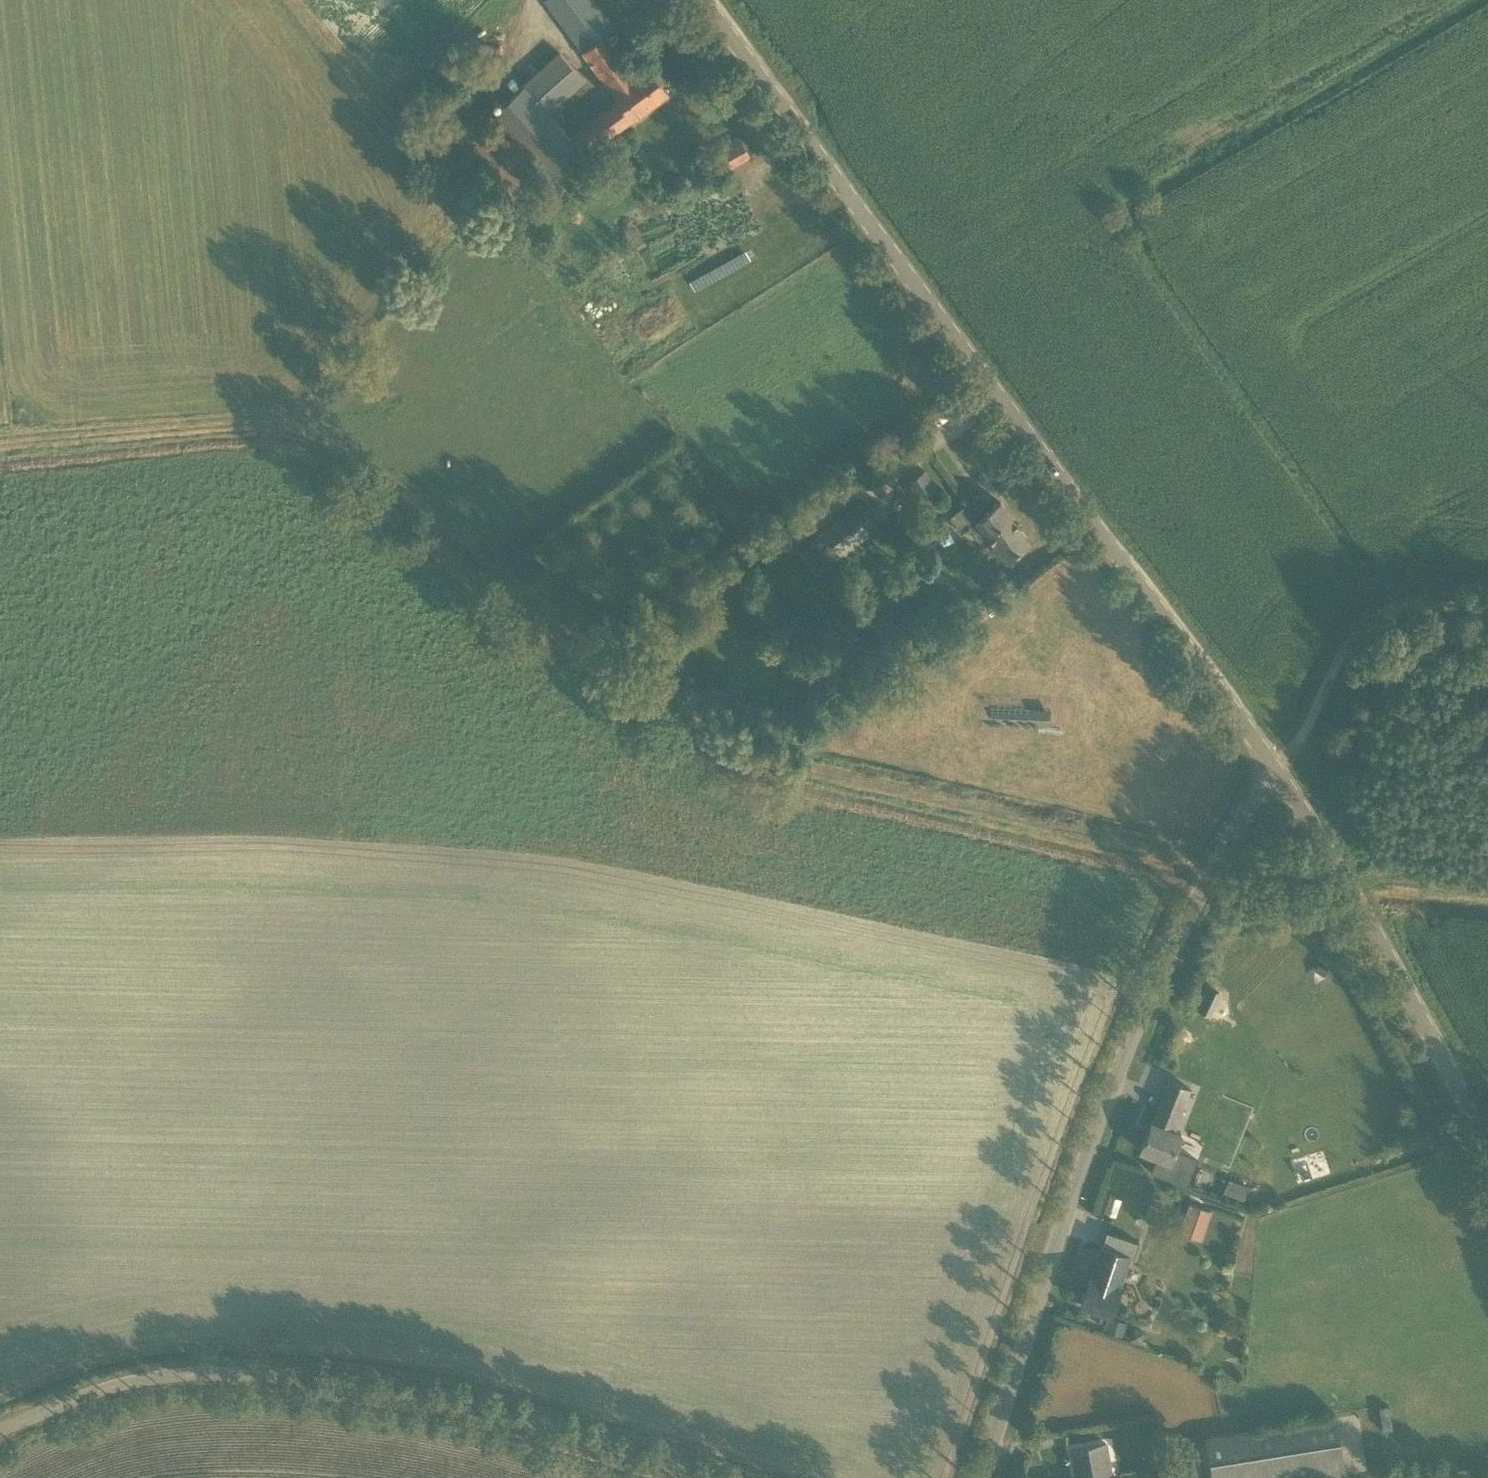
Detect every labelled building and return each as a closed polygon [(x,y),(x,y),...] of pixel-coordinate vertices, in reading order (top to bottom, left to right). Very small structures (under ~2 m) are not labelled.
[(669,92),(649,65),(633,77),(625,67),(629,65),(606,35),(615,28),(595,0),(545,0),(619,100),(570,136),(548,111),(584,79),(561,52),(492,113),(552,179),(669,92)] [(717,145),(728,168),(751,157),(740,134),(717,145)] [(914,501),(937,488),(926,468),(903,481),(914,501)] [(979,539),(987,534),(1006,559),(1030,541),(1000,501),(994,506),(983,491),(951,516),(962,531),(969,526),(979,539)] [(816,575),(878,524),(858,500),(796,550),(816,575)] [(1191,1088),(1171,1080),(1153,1123),(1152,1122),(1141,1150),(1171,1162),(1182,1134),(1174,1131),(1191,1088)] [(1228,1177),(1224,1190),(1245,1197),(1249,1184),(1228,1177)] [(1189,1202),(1179,1232),(1201,1240),(1212,1211),(1189,1202)] [(1112,1314),(1121,1286),(1119,1284),(1129,1255),(1102,1246),(1092,1276),(1091,1275),(1081,1304),(1112,1314)] [(1106,1329),(1106,1330),(1122,1335),(1126,1322),(1110,1316),(1109,1320),(1106,1329)] [(1132,1326),(1128,1338),(1141,1342),(1145,1330),(1132,1326)] [(1382,1431),(1391,1429),(1388,1406),(1379,1407),(1382,1431)] [(1344,1476),(1336,1418),(1208,1438),(1214,1477),(1332,1477),(1344,1476)] [(1082,1477),(1112,1477),(1106,1443),(1069,1449),(1070,1452),(1071,1452),(1071,1450),(1077,1449),(1082,1477)]
